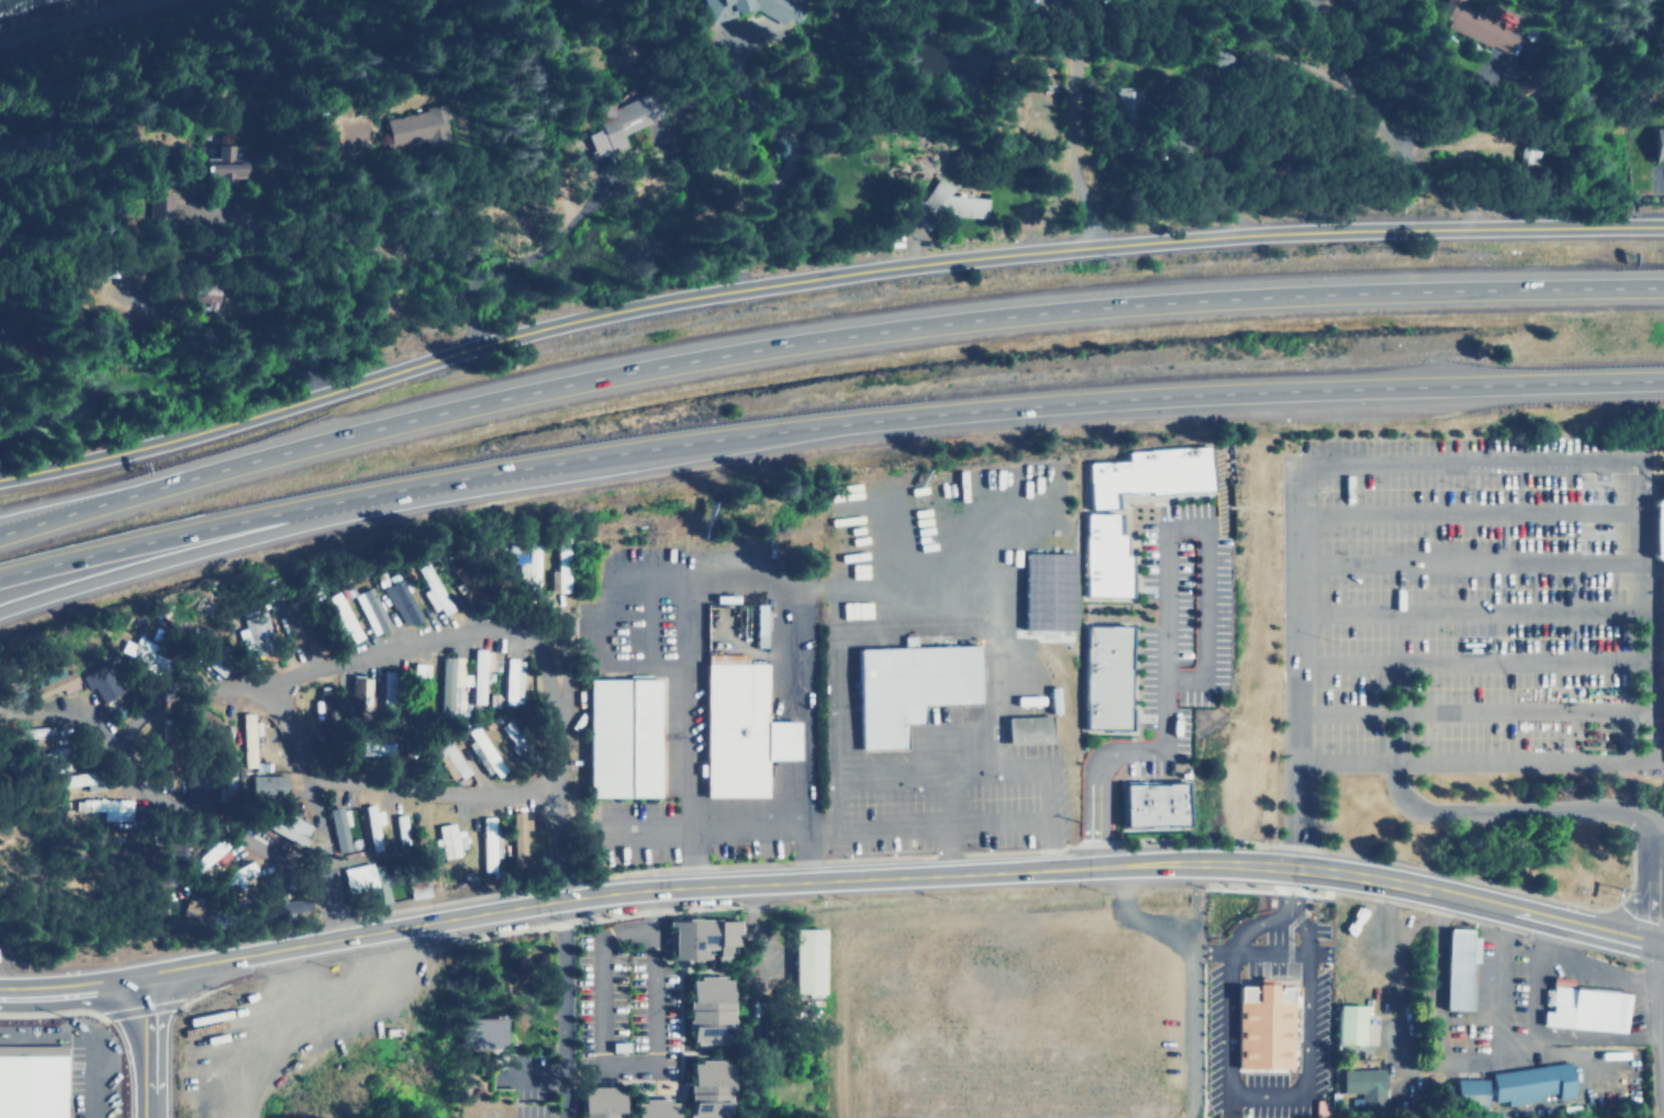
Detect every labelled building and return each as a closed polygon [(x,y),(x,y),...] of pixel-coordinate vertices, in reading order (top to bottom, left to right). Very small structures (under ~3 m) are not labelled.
[(786,24),(793,22),(796,16),(793,4),(786,2),(786,0),(702,0),(707,22),(786,24)] [(1520,30),(1478,12),(1478,10),(1462,3),(1463,0),(1444,0),(1438,15),(1449,20),(1445,26),(1509,54),(1520,30)] [(1117,118),(1136,119),(1137,87),(1117,87),(1117,118)] [(610,105),(604,92),(584,101),(596,126),(583,133),(590,150),(587,152),(590,161),(625,146),(619,133),(649,120),(637,92),(610,105)] [(387,118),(391,149),(447,141),(440,104),(426,107),(426,111),(387,118)] [(1650,164),(1663,164),(1663,126),(1650,126),(1650,164)] [(244,177),(243,160),(233,160),(232,144),(215,145),(215,157),(201,158),(202,181),(235,180),(235,177),(244,177)] [(947,181),(925,180),(924,211),(980,214),(981,197),(946,194),(947,181)] [(171,193),(149,193),(148,221),(170,222),(171,193)] [(182,301),(206,305),(210,287),(187,281),(182,301)] [(1085,461),(1121,459),(1121,452),(1200,448),(1204,489),(1110,494),(1112,506),(1088,507),(1085,461)] [(1657,481),(1663,481),(1663,751),(1660,562),(1648,562),(1648,557),(1646,505),(1646,500),(1657,500),(1657,481)] [(1085,513),(1115,513),(1115,535),(1120,535),(1120,556),(1126,556),(1125,596),(1084,596),(1085,513)] [(550,570),(550,592),(569,591),(568,536),(556,537),(556,570),(550,570)] [(527,552),(517,552),(517,591),(539,591),(539,543),(527,543),(527,552)] [(1020,628),(1070,629),(1071,552),(1021,551),(1020,628)] [(431,611),(436,607),(440,615),(450,608),(422,562),(412,568),(425,589),(420,592),(431,611)] [(417,618),(399,578),(381,586),(400,627),(417,618)] [(351,594),(371,636),(388,628),(368,586),(351,594)] [(323,596),(334,615),(327,618),(338,638),(345,634),(349,642),(361,636),(335,589),(323,596)] [(764,604),(756,604),(755,633),(763,633),(764,604)] [(236,629),(243,651),(253,648),(254,653),(275,648),(264,611),(242,617),(244,627),(236,629)] [(1085,625),(1130,625),(1128,733),(1083,731),(1085,625)] [(122,639),(118,652),(159,668),(166,647),(135,636),(133,642),(122,639)] [(853,649),(974,645),(976,707),(917,709),(918,725),(900,725),(901,748),(857,750),(853,649)] [(484,681),(489,681),(490,650),(471,650),(471,703),(484,703),(484,681)] [(438,709),(457,711),(458,686),(453,686),(454,666),(460,666),(460,657),(440,657),(438,709)] [(503,703),(522,703),(523,659),(504,659),(503,703)] [(704,661),(768,661),(769,719),(799,718),(800,761),(764,762),(766,797),(706,797),(704,661)] [(99,703),(119,692),(103,662),(78,675),(86,690),(91,686),(99,703)] [(68,670),(60,674),(58,668),(30,679),(33,686),(22,691),(26,702),(59,689),(60,693),(75,686),(68,670)] [(395,671),(379,671),(379,705),(395,705),(395,671)] [(368,677),(348,677),(348,703),(367,703),(368,677)] [(587,678),(658,678),(658,798),(587,798),(587,678)] [(1058,713),(1057,685),(1047,686),(1048,713),(1058,713)] [(244,767),(255,767),(253,713),(241,713),(244,767)] [(1005,744),(1047,742),(1047,715),(1004,716),(1005,744)] [(507,769),(478,725),(468,731),(472,739),(468,744),(479,761),(483,758),(495,776),(507,769)] [(13,727),(13,738),(45,739),(45,728),(13,727)] [(429,744),(449,782),(468,772),(448,734),(429,744)] [(58,776),(60,789),(89,783),(87,772),(58,776)] [(203,802),(204,775),(186,774),(185,801),(203,802)] [(284,775),(252,774),(252,801),(283,802),(284,775)] [(1116,781),(1181,780),(1183,828),(1118,830),(1116,781)] [(127,798),(75,800),(75,812),(102,812),(102,820),(129,820),(127,798)] [(364,806),(372,850),(383,848),(378,824),(381,824),(377,803),(364,806)] [(266,827),(304,848),(309,840),(303,837),(310,825),(297,817),(300,810),(289,804),(283,815),(276,810),(266,827)] [(349,850),(339,806),(325,809),(336,853),(349,850)] [(523,812),(511,812),(513,861),(525,860),(523,812)] [(407,842),(406,814),(395,815),(397,843),(407,842)] [(483,871),(495,871),(493,816),(481,816),(483,871)] [(461,856),(460,848),(466,847),(462,830),(456,831),(455,823),(437,825),(439,838),(438,838),(442,859),(461,856)] [(199,872),(212,861),(216,867),(231,853),(217,838),(191,862),(199,872)] [(224,890),(257,874),(252,861),(217,875),(224,890)] [(340,868),(346,895),(358,893),(360,903),(387,898),(384,886),(375,888),(370,862),(340,868)] [(406,879),(407,897),(426,897),(426,879),(406,879)] [(260,896),(260,914),(306,913),(306,897),(282,897),(282,896),(260,896)] [(735,919),(667,919),(666,959),(712,960),(712,961),(727,961),(727,951),(734,951),(735,919)] [(1442,926),(1470,927),(1470,937),(1474,937),(1473,962),(1466,962),(1465,1011),(1441,1010),(1442,926)] [(792,929),(793,993),(825,993),(824,928),(792,929)] [(685,976),(684,1043),(727,1044),(728,977),(685,976)] [(1288,1067),(1288,986),(1270,987),(1270,977),(1255,977),(1255,985),(1233,985),(1235,1069),(1288,1067)] [(1549,986),(1545,1028),(1622,1032),(1626,992),(1549,986)] [(1333,1044),(1362,1044),(1362,1005),(1333,1005),(1333,1044)] [(460,1048),(502,1049),(502,1018),(461,1018),(460,1048)] [(60,1054),(61,1117),(0,1117),(0,1055),(60,1054)] [(689,1117),(729,1117),(729,1060),(689,1060),(689,1117)] [(1489,1072),(1493,1106),(1573,1098),(1570,1064),(1489,1072)] [(1385,1070),(1340,1070),(1340,1093),(1361,1093),(1362,1109),(1386,1109),(1385,1070)] [(1486,1080),(1454,1080),(1454,1103),(1486,1103),(1486,1080)] [(579,1117),(621,1117),(622,1087),(580,1087),(579,1117)] [(634,1117),(675,1117),(675,1100),(635,1099),(634,1117)] [(1328,1099),(1316,1099),(1315,1117),(1328,1117),(1328,1099)]
